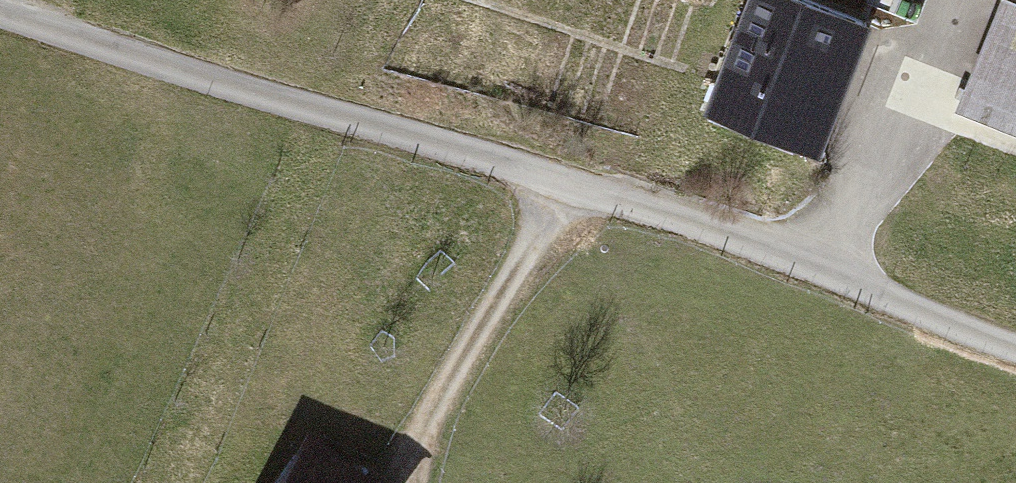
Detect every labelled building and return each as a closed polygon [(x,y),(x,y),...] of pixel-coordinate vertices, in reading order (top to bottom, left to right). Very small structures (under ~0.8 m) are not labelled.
[(711,104),(816,145),(865,22),(808,0),(751,0),(711,104)] [(932,0),(873,0),(868,13),(918,34),(932,0)] [(961,102),(1004,119),(1012,100),(1015,101),(1015,0),(1001,0),(961,102)] [(286,482),(359,482),(362,478),(312,444),(286,482)]
